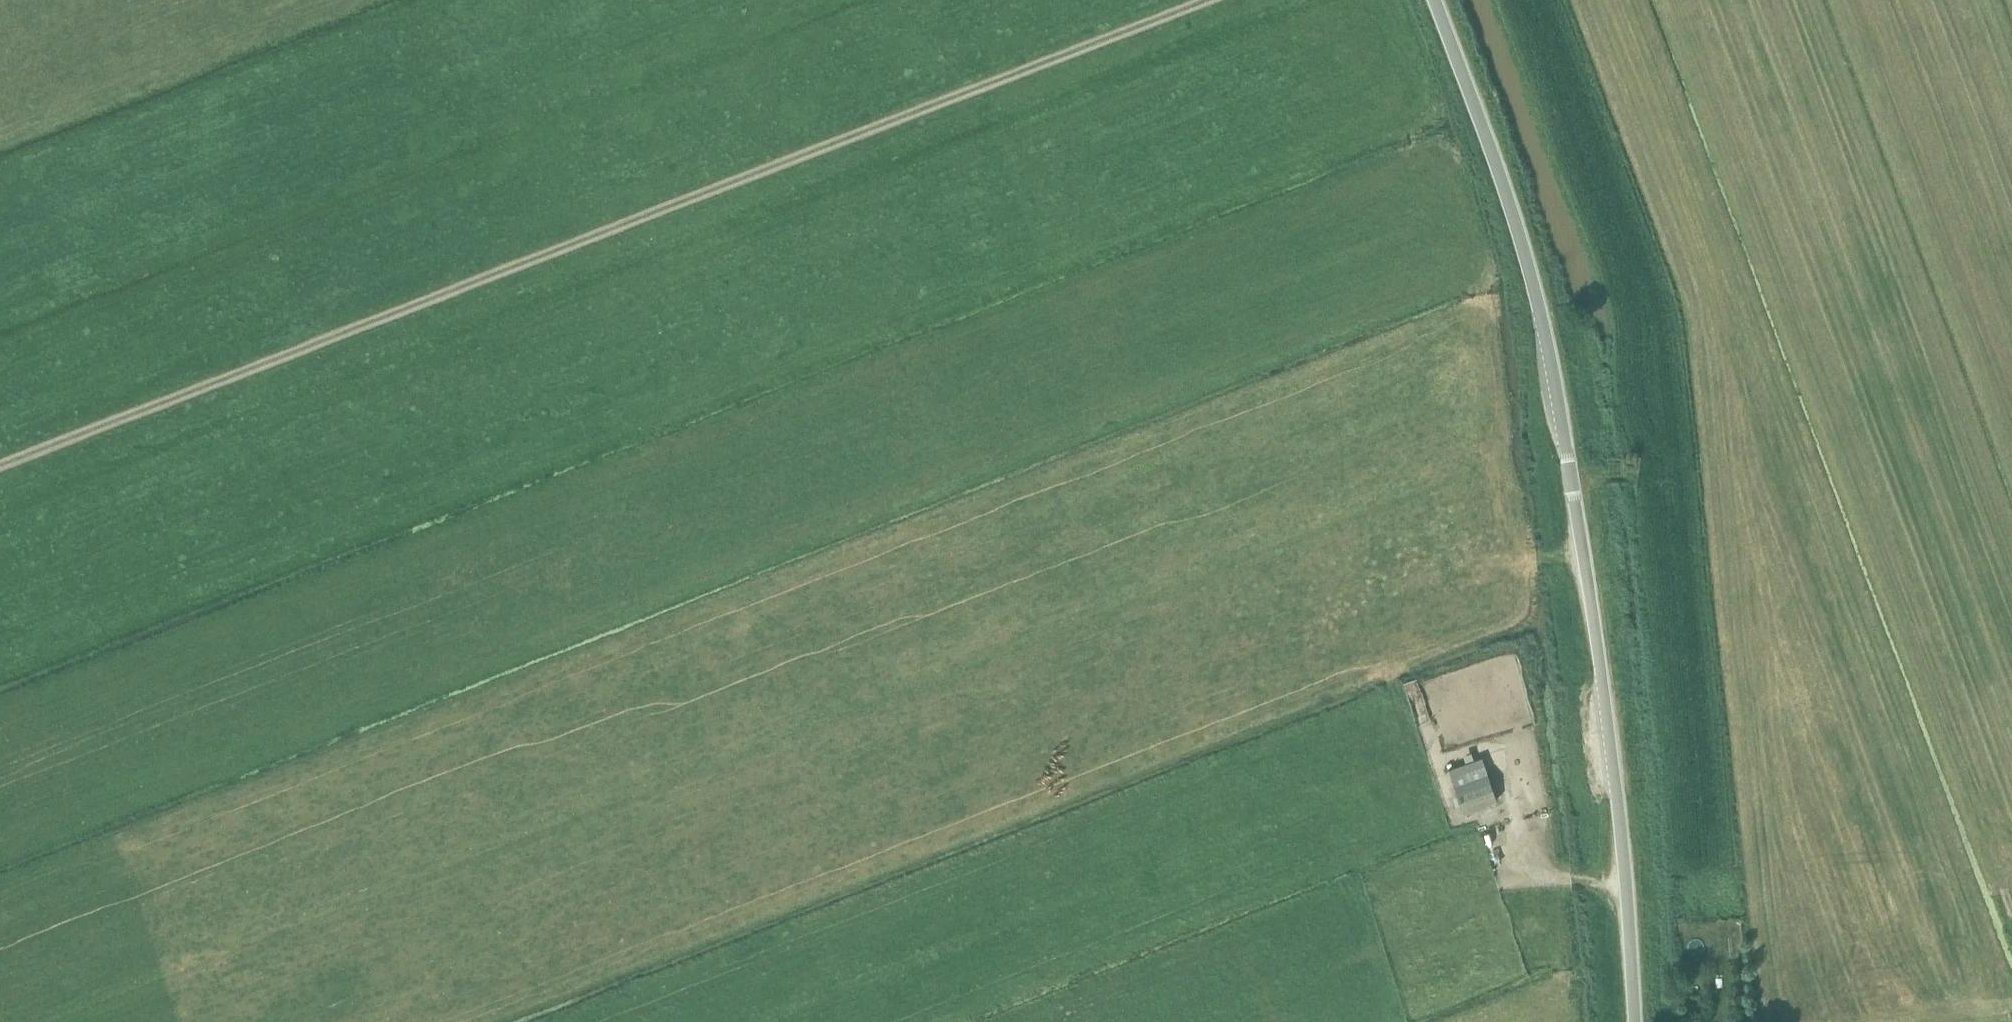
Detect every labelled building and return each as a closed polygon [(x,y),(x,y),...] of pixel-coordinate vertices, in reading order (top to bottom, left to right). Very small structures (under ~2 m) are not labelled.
[(1482,756),(1449,768),(1464,811),(1475,808),(1498,799),(1496,794),(1482,756)]
